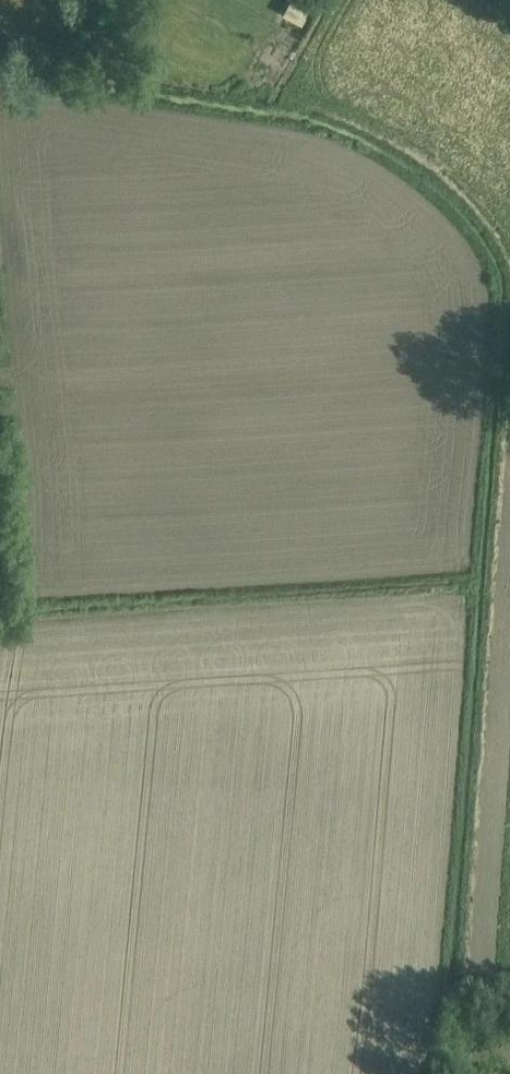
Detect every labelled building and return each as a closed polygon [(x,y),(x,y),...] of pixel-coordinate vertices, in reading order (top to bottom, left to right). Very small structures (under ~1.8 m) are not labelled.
[(300,23),(312,0),(293,0),(285,15),(300,23)]
